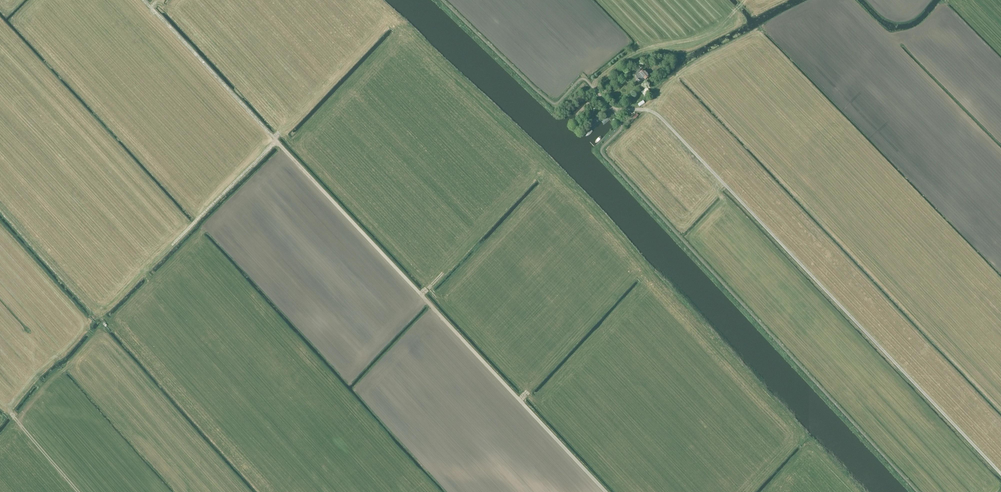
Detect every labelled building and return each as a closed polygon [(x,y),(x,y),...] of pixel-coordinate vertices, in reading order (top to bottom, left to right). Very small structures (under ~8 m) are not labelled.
[(642,81),(644,79),(645,80),(649,77),(643,70),(642,70),(641,68),(639,69),(636,72),(636,74),(636,77),(636,78),(637,79),(638,80),(640,81),(641,81),(642,81)] [(650,92),(646,87),(641,92),(645,97),(650,92)]
